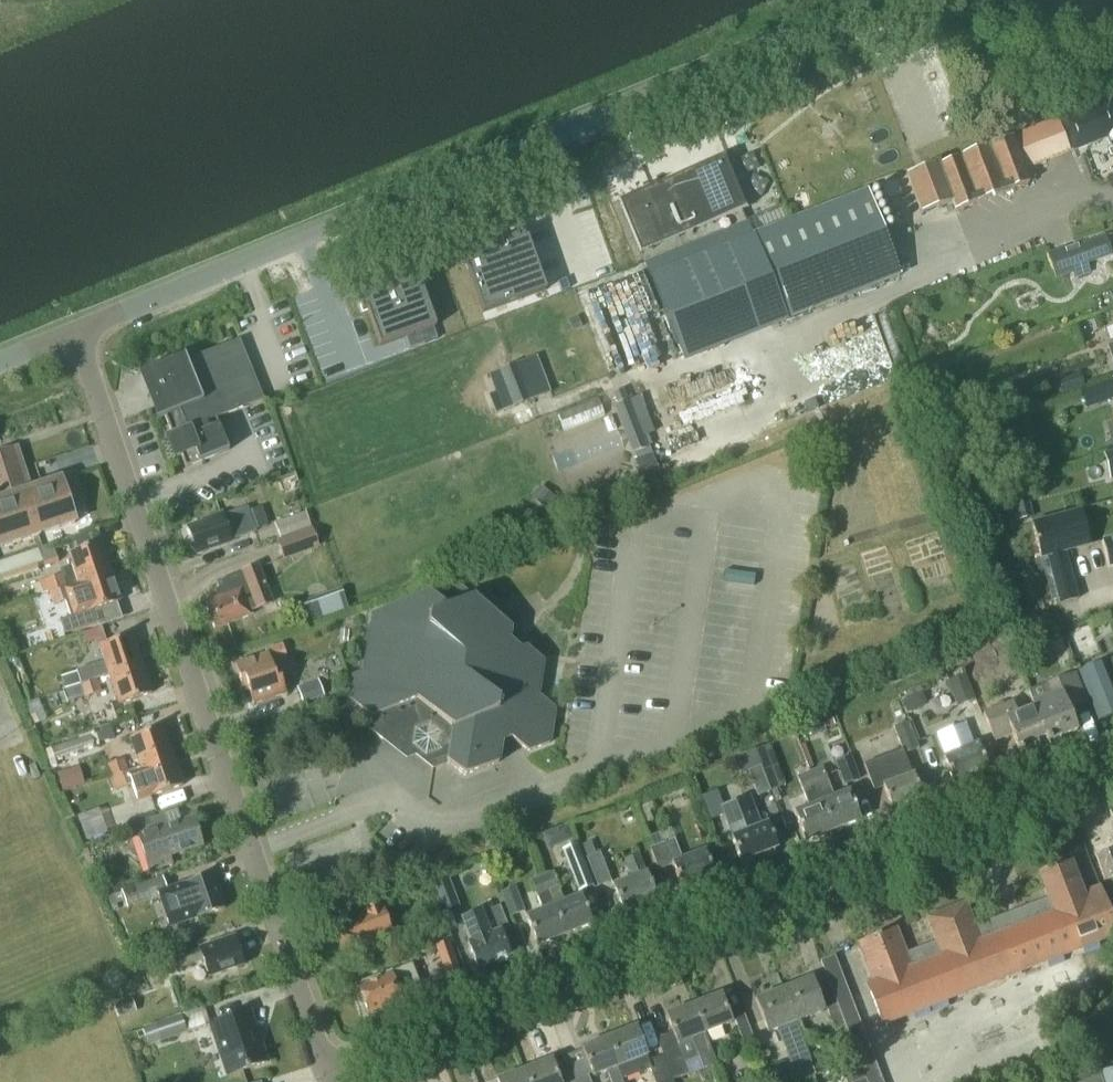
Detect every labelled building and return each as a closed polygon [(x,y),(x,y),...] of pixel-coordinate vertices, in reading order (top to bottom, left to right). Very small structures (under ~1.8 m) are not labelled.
[(1107,99),(1059,118),(1072,152),(1109,138),(1112,145),(1110,146),(1112,153),(1112,114),(1107,99)] [(955,211),(1028,182),(1011,136),(987,142),(938,165),(937,161),(906,173),(920,212),(951,200),(955,211)] [(729,155),(728,153),(619,198),(640,251),(750,205),(749,204),(744,206),(724,157),(729,155)] [(867,189),(752,234),(785,319),(900,275),(867,189)] [(544,291),(523,234),(460,257),(481,314),(544,291)] [(1110,254),(1105,235),(1047,253),(1055,278),(1073,272),(1075,277),(1091,272),(1087,261),(1110,254)] [(377,347),(434,326),(416,279),(373,294),(371,290),(355,296),(361,313),(365,311),(377,347)] [(239,339),(186,360),(184,356),(139,375),(157,418),(164,415),(185,467),(229,449),(216,418),(264,398),(239,339)] [(503,411),(550,392),(536,356),(488,374),(503,411)] [(1080,371),(1057,379),(1062,394),(1082,386),(1085,385),(1080,371)] [(1112,379),(1097,383),(1085,385),(1082,386),(1087,404),(1112,397),(1112,381),(1112,379)] [(613,405),(632,454),(648,448),(629,399),(613,405)] [(0,453),(0,548),(37,535),(22,489),(30,486),(17,447),(0,453)] [(1105,458),(1109,476),(1112,475),(1112,456),(1105,458)] [(635,468),(641,482),(660,474),(654,460),(635,468)] [(30,486),(22,489),(37,535),(58,529),(76,522),(71,506),(85,502),(76,474),(61,478),(61,476),(30,486)] [(254,531),(254,530),(268,525),(262,506),(248,511),(249,513),(224,522),(221,513),(202,520),(203,523),(189,529),(196,552),(215,545),(217,547),(231,541),(231,539),(254,531)] [(1031,522),(1053,606),(1078,599),(1066,551),(1090,545),(1081,509),(1031,522)] [(275,523),(281,538),(312,527),(306,512),(275,523)] [(281,538),(276,540),(283,558),(318,546),(312,527),(281,538)] [(1102,543),(1109,568),(1112,567),(1112,539),(1102,542),(1102,543)] [(74,570),(60,574),(64,587),(78,583),(111,572),(101,542),(68,553),(74,570)] [(26,571),(27,574),(39,570),(32,551),(0,562),(0,580),(26,571)] [(251,609),(270,602),(256,565),(242,571),(240,574),(216,583),(221,597),(204,604),(214,629),(253,614),(251,609)] [(78,583),(64,587),(69,600),(65,601),(70,617),(88,611),(88,612),(92,611),(93,611),(121,601),(111,572),(78,583)] [(60,574),(44,579),(49,592),(64,587),(60,574)] [(64,587),(49,592),(53,605),(65,601),(69,600),(64,587)] [(546,747),(555,706),(538,693),(543,658),(527,645),(528,639),(473,596),(447,607),(428,590),(372,613),(364,669),(351,674),(348,697),(370,714),(367,726),(381,738),(390,734),(432,767),(447,763),(461,779),(496,768),(499,747),(508,743),(527,755),(546,747)] [(343,593),(324,600),(329,615),(348,608),(343,593)] [(70,617),(59,620),(64,635),(97,624),(93,611),(92,611),(88,612),(88,611),(70,617)] [(1081,662),(1109,653),(1099,618),(1071,626),(1081,662)] [(109,675),(141,664),(131,635),(100,646),(109,675)] [(244,691),(248,690),(253,704),(285,693),(280,677),(275,679),(270,663),(287,658),(282,644),(264,650),(265,653),(234,664),(244,691)] [(1112,713),(1112,685),(1103,660),(1079,670),(1098,719),(1112,713)] [(151,693),(141,664),(109,675),(119,704),(151,693)] [(93,666),(76,671),(80,684),(97,678),(93,666)] [(1031,702),(1033,707),(1034,706),(1048,742),(1077,731),(1069,708),(1087,701),(1076,672),(1046,683),(1051,694),(1031,702)] [(965,673),(947,679),(957,705),(975,698),(965,673)] [(97,678),(80,684),(84,696),(101,691),(97,678)] [(318,679),(297,687),(303,703),(324,695),(318,679)] [(912,708),(932,703),(930,691),(909,696),(912,708)] [(1034,706),(1033,707),(1017,713),(1013,701),(984,712),(995,742),(1013,735),(1021,758),(1039,751),(1039,745),(1048,742),(1034,706)] [(893,727),(903,753),(918,747),(908,721),(893,727)] [(140,768),(172,756),(162,727),(130,738),(140,768)] [(953,783),(988,770),(978,744),(964,749),(956,727),(937,734),(945,756),(943,758),(953,783)] [(892,808),(922,796),(913,774),(911,774),(902,751),(864,765),(875,791),(885,788),(892,808)] [(834,761),(844,784),(859,778),(850,755),(834,761)] [(140,768),(128,772),(132,783),(137,801),(182,786),(172,756),(140,768)] [(123,758),(106,764),(111,776),(128,771),(123,758)] [(748,771),(757,795),(769,790),(774,804),(789,798),(779,773),(777,774),(774,767),(762,771),(760,766),(748,771)] [(821,766),(810,771),(833,830),(861,819),(849,790),(833,796),(821,766)] [(128,771),(111,776),(115,789),(132,783),(128,771)] [(805,841),(833,830),(810,771),(796,776),(808,806),(794,812),(805,841)] [(768,822),(761,824),(749,795),(720,806),(731,837),(741,861),(778,847),(768,822)] [(92,837),(116,832),(111,807),(87,812),(92,837)] [(169,857),(203,845),(193,817),(167,826),(163,815),(133,826),(149,873),(171,865),(169,857)] [(682,888),(714,876),(704,850),(682,859),(674,839),(670,841),(668,837),(660,840),(661,844),(650,848),(658,871),(673,865),(682,888)] [(590,842),(582,845),(597,886),(611,881),(599,851),(594,853),(590,842)] [(561,849),(578,891),(594,885),(577,843),(561,849)] [(623,911),(657,898),(647,872),(645,873),(638,853),(625,858),(632,878),(613,885),(623,911)] [(1112,937),(1112,926),(1099,888),(1082,894),(1070,863),(1038,875),(1047,900),(974,928),(964,903),(926,918),(936,943),(905,955),(895,929),(879,935),(878,933),(873,934),(874,937),(858,943),(873,982),(866,985),(881,1025),(1112,937)] [(542,876),(564,934),(593,923),(581,894),(564,900),(553,872),(542,876)] [(197,918),(224,909),(212,874),(175,887),(182,908),(192,904),(197,918)] [(121,891),(127,907),(168,892),(162,876),(121,891)] [(537,945),(564,934),(542,876),(531,880),(543,910),(526,916),(537,945)] [(458,906),(448,877),(432,883),(442,911),(458,906)] [(500,891),(510,917),(525,911),(514,885),(500,891)] [(332,924),(341,950),(392,932),(383,908),(391,905),(386,892),(357,902),(361,914),(332,924)] [(479,968),(510,955),(500,931),(487,936),(478,914),(464,920),(472,941),(468,943),(479,968)] [(209,977),(243,965),(234,937),(200,948),(199,950),(178,957),(182,967),(203,960),(209,977)] [(840,970),(835,955),(820,960),(826,975),(840,970)] [(398,992),(418,984),(411,964),(358,985),(369,1014),(402,1001),(398,992)] [(810,978),(784,988),(796,1022),(823,1011),(810,978)] [(796,1022),(784,988),(755,999),(768,1033),(777,1029),(791,1066),(810,1059),(796,1022)] [(721,994),(694,1004),(704,1032),(731,1022),(721,994)] [(131,997),(113,1003),(117,1017),(136,1011),(131,997)] [(837,1002),(826,1006),(842,1046),(852,1042),(837,1002)] [(716,1062),(711,1050),(704,1032),(694,1004),(667,1015),(673,1032),(657,1037),(663,1054),(664,1054),(673,1078),(689,1072),(684,1060),(698,1055),(702,1067),(716,1062)] [(227,1073),(267,1059),(250,1010),(210,1024),(227,1073)] [(148,1045),(186,1032),(180,1014),(142,1027),(148,1045)] [(753,1037),(744,1014),(734,1018),(742,1041),(753,1037)] [(650,1069),(655,1081),(673,1081),(672,1079),(673,1078),(664,1054),(663,1054),(649,1059),(636,1026),(609,1037),(625,1079),(650,1069)] [(625,1079),(609,1037),(582,1047),(593,1075),(606,1070),(611,1081),(626,1081),(625,1079)] [(529,1081),(560,1081),(551,1059),(524,1069),(529,1081)] [(783,1061),(765,1068),(770,1081),(788,1081),(791,1081),(783,1061)] [(1071,1081),(1112,1081),(1112,1068),(1071,1081)] [(498,1081),(529,1081),(524,1069),(497,1079),(498,1081)]
